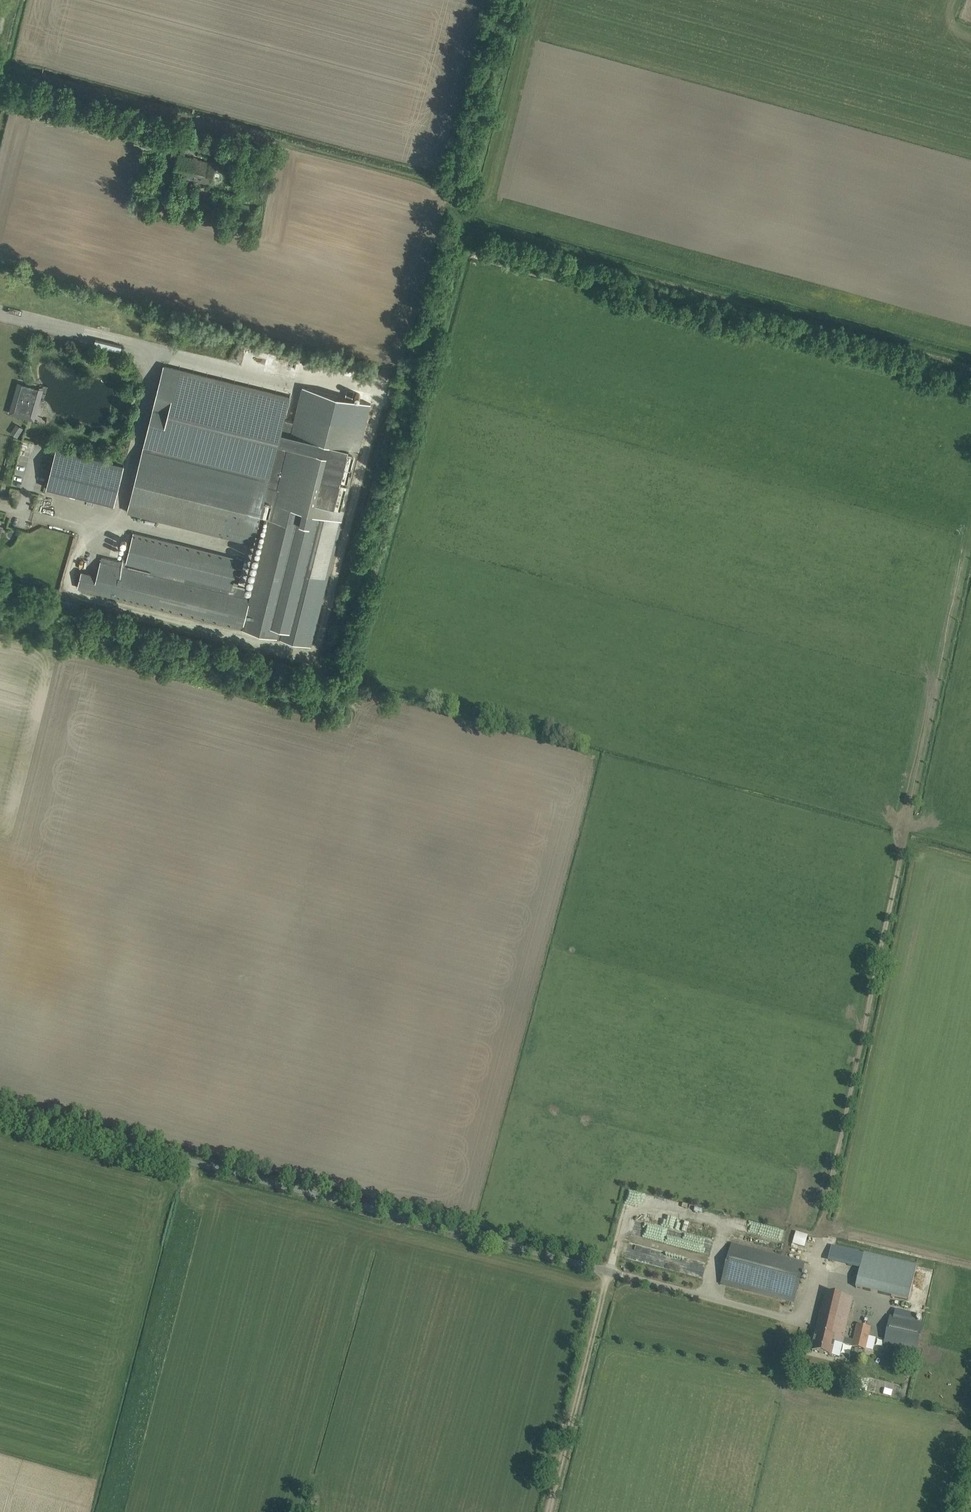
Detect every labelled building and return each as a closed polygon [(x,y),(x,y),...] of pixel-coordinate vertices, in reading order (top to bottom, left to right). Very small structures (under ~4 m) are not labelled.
[(168,173),(210,184),(215,164),(173,153),(168,173)] [(239,577),(244,560),(134,532),(126,563),(102,557),(97,576),(82,572),(78,588),(117,597),(311,646),(343,519),(372,405),(353,400),(355,392),(348,390),(346,398),(302,386),(293,422),(284,419),(290,397),(164,365),(127,512),(254,544),(261,517),(271,519),(255,581),(239,577)] [(23,382),(16,409),(31,413),(38,387),(23,382)] [(14,433),(18,435),(22,427),(17,425),(14,433)] [(125,466),(56,449),(47,488),(115,505),(125,466)] [(721,1284),(794,1303),(805,1263),(732,1244),(721,1284)] [(863,1254),(856,1288),(863,1290),(909,1300),(916,1266),(871,1256),(863,1254)] [(817,1331),(812,1351),(822,1353),(831,1356),(834,1343),(865,1350),(865,1348),(873,1350),(876,1338),(868,1336),(869,1330),(857,1327),(854,1342),(843,1340),(853,1299),(835,1295),(826,1293),(817,1331)] [(884,1346),(917,1353),(924,1323),(890,1317),(884,1346)] [(745,1353),(742,1366),(755,1369),(758,1356),(745,1353)] [(619,1367),(618,1372),(637,1376),(638,1370),(619,1367)]
